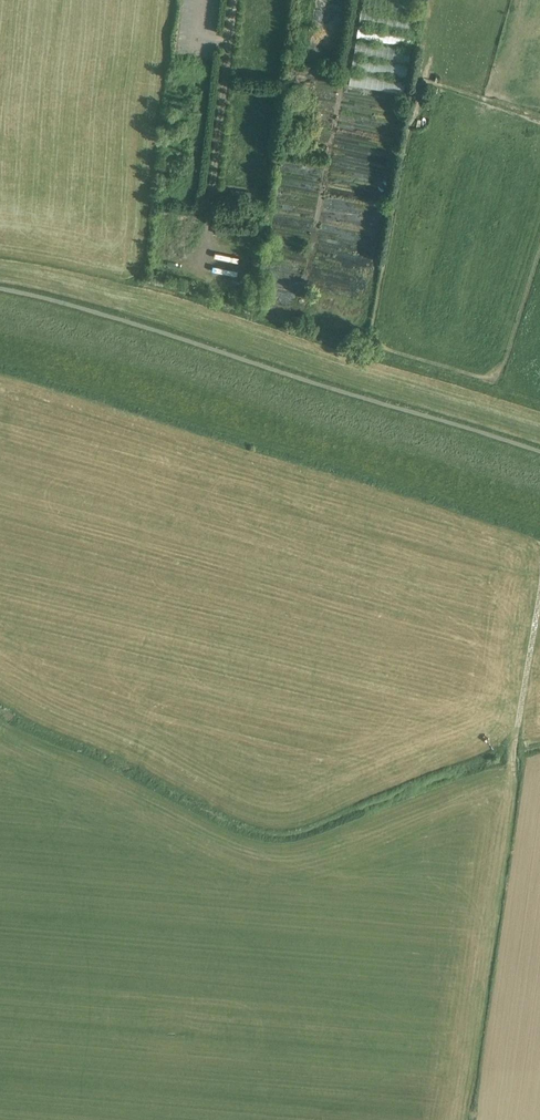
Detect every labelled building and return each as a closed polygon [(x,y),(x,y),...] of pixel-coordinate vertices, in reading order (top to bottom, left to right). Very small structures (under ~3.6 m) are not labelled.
[(355,40),(349,86),(405,93),(413,35),(358,27),(356,40),(355,40)] [(231,189),(230,198),(251,200),(251,192),(231,189)]
